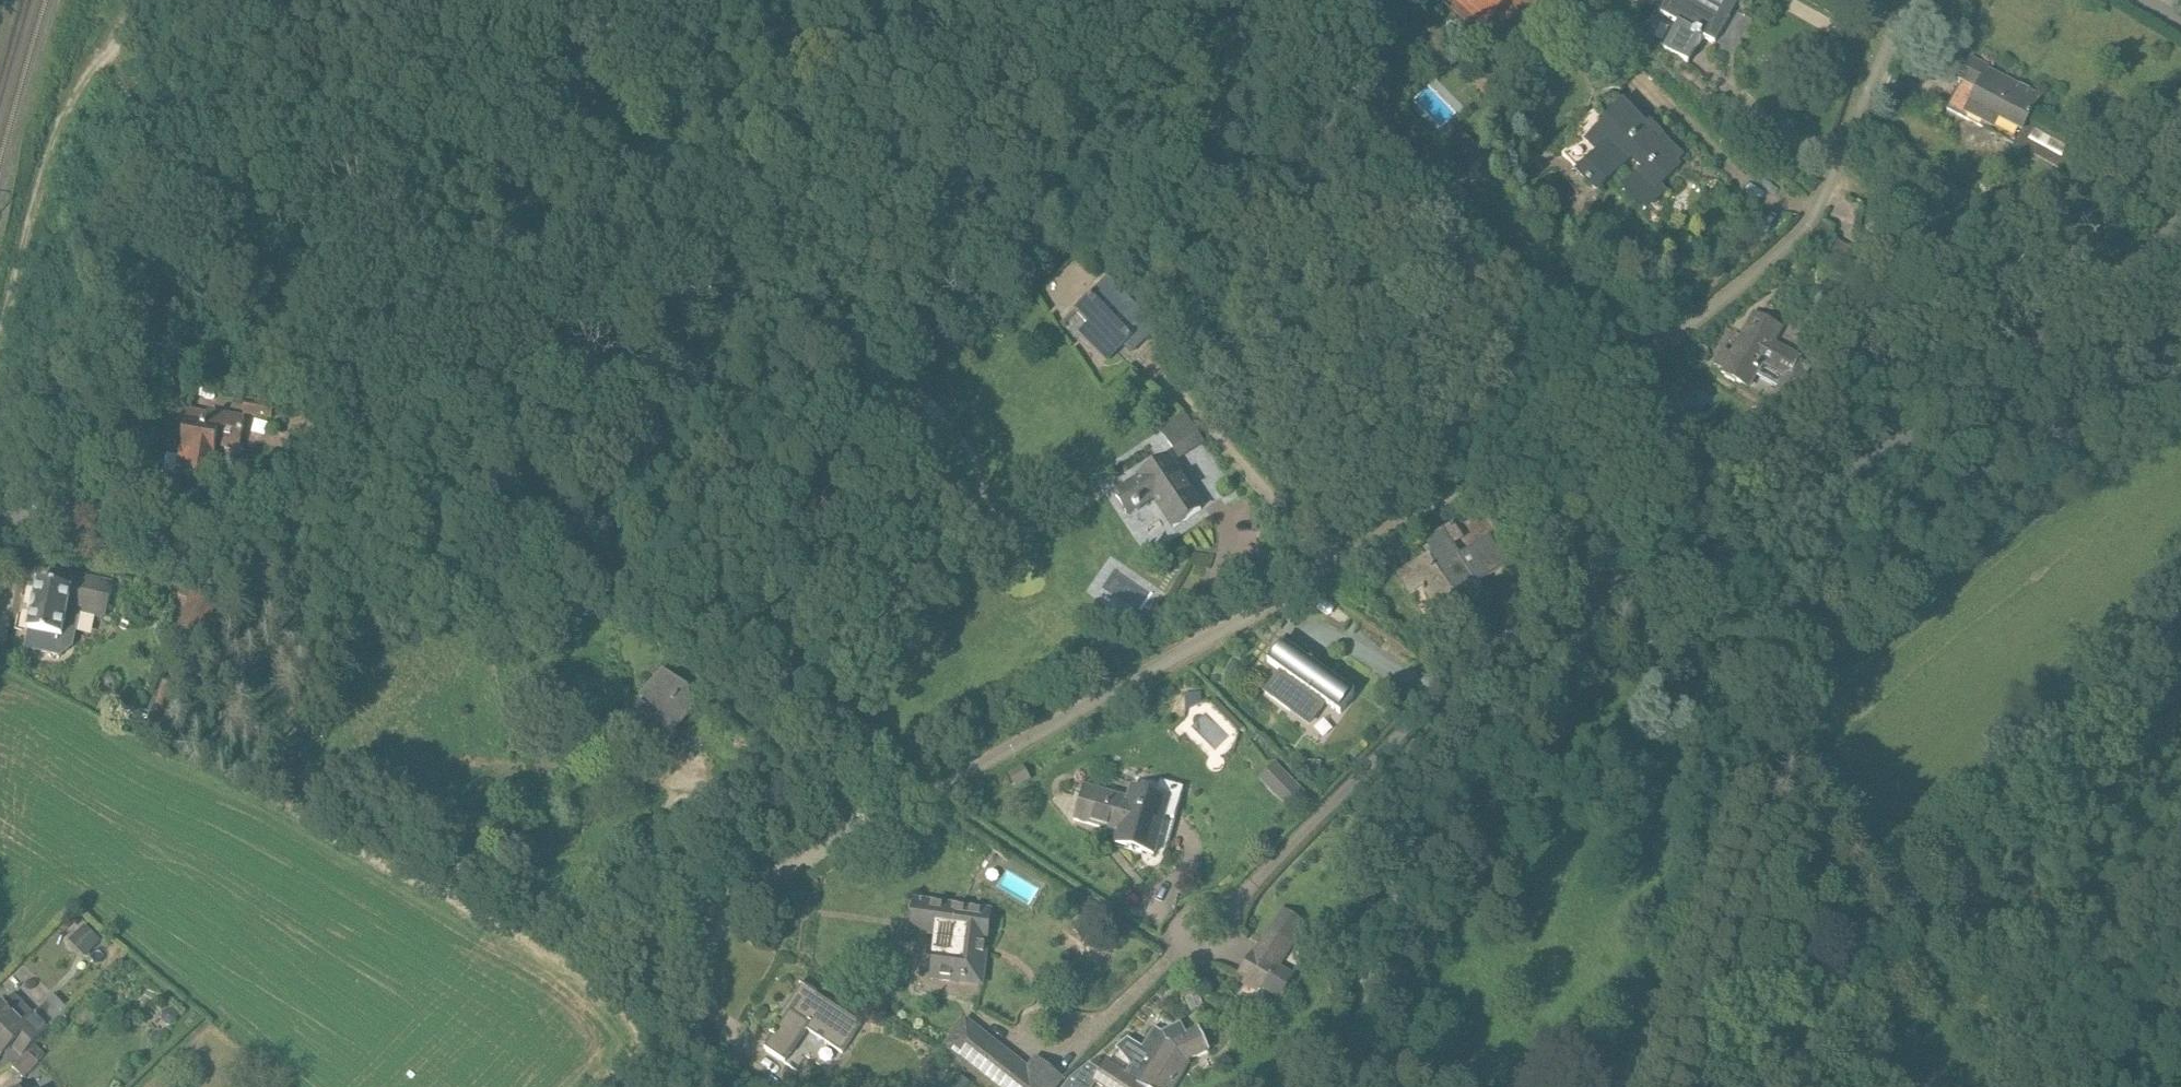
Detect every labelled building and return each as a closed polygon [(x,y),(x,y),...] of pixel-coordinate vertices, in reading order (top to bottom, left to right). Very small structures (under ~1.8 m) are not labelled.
[(1643,3),(1678,23),(1663,49),(1688,63),(1703,37),(1716,44),(1731,16),(1730,16),(1735,7),(1729,4),(1732,0),(1645,0),(1643,3)] [(1570,37),(1580,26),(1573,19),(1562,30),(1570,37)] [(2063,167),(2076,141),(2029,118),(2040,97),(1986,69),(1987,66),(1972,59),(1947,108),(2063,167)] [(1653,134),(1622,103),(1585,140),(1597,153),(1575,174),(1596,196),(1632,161),(1642,171),(1622,191),(1643,212),(1666,191),(1660,185),(1681,165),(1671,155),(1677,148),(1659,129),(1653,134)] [(1880,216),(1867,230),(1875,237),(1888,225),(1881,216),(1880,216)] [(1132,355),(1159,330),(1110,278),(1075,312),(1088,325),(1079,335),(1107,365),(1125,347),(1132,355)] [(1770,322),(1755,314),(1733,355),(1725,351),(1716,367),(1723,371),(1722,374),(1749,389),(1756,375),(1780,389),(1771,405),(1785,413),(1812,362),(1802,357),(1776,343),(1785,327),(1771,320),(1770,322)] [(274,417),(275,407),(247,403),(245,412),(274,417)] [(241,451),(247,416),(210,411),(208,422),(188,419),(182,458),(189,459),(187,476),(215,481),(218,460),(216,459),(219,448),(241,451)] [(1180,460),(1205,443),(1184,413),(1159,429),(1180,460)] [(1202,510),(1167,457),(1138,476),(1138,477),(1114,494),(1130,520),(1158,500),(1176,527),(1202,510)] [(1460,555),(1452,542),(1460,537),(1451,523),(1425,540),(1432,553),(1396,575),(1409,594),(1422,586),(1434,606),(1459,590),(1464,599),(1479,589),(1477,585),(1506,566),(1489,537),(1472,547),(1460,555)] [(108,611),(114,584),(77,577),(77,575),(52,570),(48,586),(39,584),(30,632),(32,632),(29,648),(65,655),(74,647),(82,612),(77,610),(78,605),(108,611)] [(1332,616),(1339,606),(1323,594),(1316,604),(1332,616)] [(490,642),(505,642),(504,629),(490,629),(490,642)] [(1355,695),(1316,667),(1321,660),(1287,636),(1270,663),(1281,672),(1267,693),(1297,716),(1312,727),(1328,705),(1341,715),(1355,695)] [(666,754),(681,735),(677,731),(703,699),(664,669),(641,698),(644,702),(625,727),(666,754)] [(1287,806),(1301,791),(1285,775),(1271,789),(1287,806)] [(1179,820),(1188,789),(1162,782),(1158,796),(1132,789),(1129,800),(1085,788),(1075,820),(1120,832),(1116,846),(1155,857),(1167,816),(1179,820)] [(895,846),(915,842),(913,831),(893,835),(895,846)] [(990,921),(993,905),(975,904),(973,918),(955,916),(955,918),(922,914),(918,939),(939,942),(938,946),(935,946),(931,980),(982,986),(990,921)] [(1280,966),(1307,921),(1284,907),(1255,954),(1253,953),(1240,975),(1265,989),(1281,1000),(1296,976),(1280,966)] [(86,956),(102,941),(87,924),(70,940),(86,956)] [(843,1054),(862,1023),(803,986),(791,1005),(794,1006),(772,1041),(769,1040),(767,1043),(770,1045),(765,1051),(786,1064),(807,1031),(843,1054)] [(24,1056),(28,1052),(51,1030),(72,1009),(55,993),(34,1014),(15,994),(5,1004),(0,1009),(0,1053),(2,1056),(14,1045),(24,1056)] [(1182,1025),(1163,1033),(1155,1028),(1144,1045),(1131,1037),(1115,1052),(1132,1063),(1125,1075),(1107,1063),(1094,1083),(1100,1086),(1177,1086),(1191,1064),(1189,1062),(1211,1052),(1201,1030),(1187,1035),(1182,1025)] [(973,1032),(956,1055),(997,1086),(1016,1086),(1017,1086),(1019,1086),(1055,1086),(1058,1082),(1048,1073),(1040,1083),(1027,1072),(1027,1073),(973,1032)] [(40,1064),(28,1052),(24,1056),(13,1067),(25,1078),(40,1064)] [(972,1083),(964,1077),(956,1086),(969,1086),(972,1083)]
